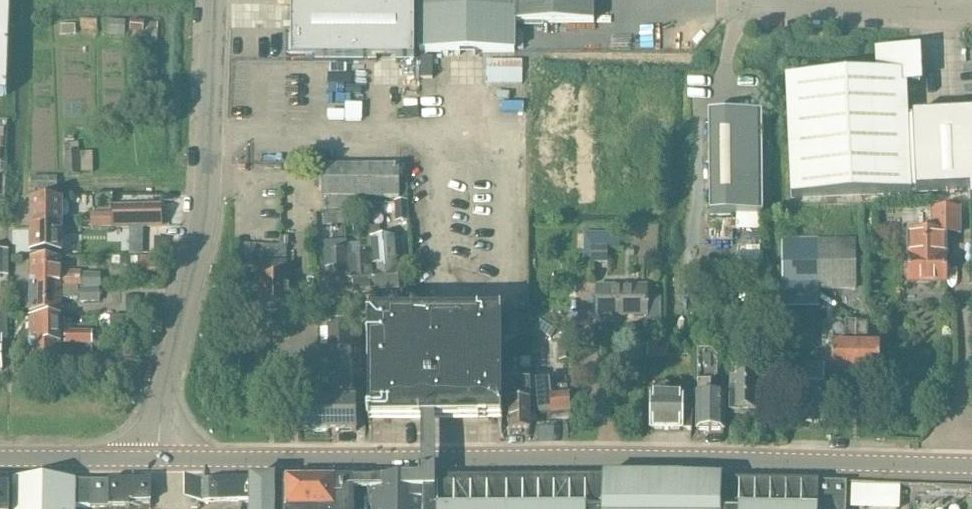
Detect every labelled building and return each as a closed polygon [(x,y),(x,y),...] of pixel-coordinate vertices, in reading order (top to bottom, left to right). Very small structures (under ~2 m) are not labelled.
[(7,98),(11,0),(0,0),(0,98),(7,98)] [(292,38),(287,38),(287,62),(314,62),(314,61),(416,62),(416,0),(292,0),(292,38)] [(421,52),(514,53),(514,0),(421,0),(421,52)] [(515,24),(594,24),(594,0),(515,0),(515,24)] [(107,21),(106,34),(125,35),(126,22),(107,21)] [(131,21),(130,32),(144,33),(145,22),(131,21)] [(76,26),(60,26),(60,35),(76,35),(76,26)] [(876,75),(786,79),(792,199),(911,193),(911,191),(909,133),(908,118),(906,86),(922,86),(921,50),(875,52),(876,75)] [(433,58),(421,58),(421,80),(433,80),(433,58)] [(637,88),(637,78),(621,78),(621,88),(637,88)] [(763,214),(761,113),(709,114),(711,215),(763,214)] [(908,118),(909,133),(911,191),(916,191),(916,193),(970,190),(970,203),(971,203),(971,115),(908,118)] [(79,144),(65,145),(66,176),(81,176),(81,174),(93,174),(92,153),(80,153),(79,144)] [(400,167),(324,167),(324,198),(327,198),(327,213),(355,207),(355,198),(400,199),(400,167)] [(32,202),(32,228),(62,229),(62,202),(32,202)] [(403,221),(402,202),(390,203),(391,222),(403,221)] [(164,207),(113,209),(114,213),(114,227),(114,228),(165,226),(164,207)] [(960,235),(960,211),(934,211),(934,235),(909,235),(910,284),(947,284),(946,235),(960,235)] [(338,213),(338,212),(328,213),(329,227),(338,227),(338,226),(344,226),(343,213),(338,213)] [(92,227),(114,227),(114,213),(92,214),(92,227)] [(741,230),(740,221),(716,221),(716,230),(741,230)] [(32,228),(31,254),(62,255),(62,252),(72,252),(72,241),(62,240),(62,229),(32,228)] [(399,291),(394,237),(372,239),(374,262),(369,263),(369,258),(348,260),(346,241),(323,243),(328,295),(399,291)] [(783,289),(820,289),(820,240),(783,240),(783,289)] [(856,240),(820,240),(820,289),(856,289),(856,240)] [(286,247),(269,246),(269,259),(286,259),(286,247)] [(608,265),(608,247),(591,247),(591,265),(608,265)] [(253,253),(240,253),(239,266),(252,266),(253,253)] [(121,259),(120,267),(130,267),(130,259),(121,259)] [(31,287),(61,287),(84,288),(84,276),(61,276),(62,261),(31,261),(31,287)] [(286,263),(272,263),(272,278),(260,278),(260,310),(277,310),(277,306),(286,306),(286,263)] [(770,289),(768,274),(759,275),(761,290),(770,289)] [(84,276),(84,288),(93,288),(103,288),(103,276),(84,276)] [(61,287),(31,287),(31,314),(61,314),(61,287)] [(647,287),(597,287),(597,317),(597,319),(647,318),(647,323),(661,323),(661,300),(647,300),(647,287)] [(100,302),(99,290),(79,291),(79,303),(100,302)] [(140,298),(128,298),(128,315),(141,315),(140,298)] [(518,337),(517,312),(504,312),(504,337),(505,337),(505,345),(517,345),(517,337),(518,337)] [(2,372),(2,341),(8,341),(8,313),(0,313),(0,372),(2,372)] [(197,482),(197,502),(199,502),(252,502),(252,508),(354,508),(354,492),(373,492),(373,508),(847,508),(847,484),(819,483),(804,483),(804,482),(802,482),(802,483),(788,482),(786,482),(773,482),(771,482),(757,482),(757,481),(755,481),(755,482),(742,482),(742,481),(740,481),(740,482),(723,481),(710,481),(710,480),(708,480),(708,481),(697,480),(695,480),(683,480),(683,479),(667,479),(666,479),(651,479),(650,479),(636,479),(635,479),(620,479),(619,478),(619,479),(604,479),(604,478),(438,480),(437,464),(437,423),(502,423),(502,317),(502,316),(433,317),(419,317),(410,317),(369,317),(370,424),(410,423),(424,423),(425,464),(425,480),(410,480),(373,480),(373,482),(354,482),(354,481),(287,481),(287,483),(275,483),(275,481),(251,481),(197,482)] [(558,328),(540,316),(535,329),(551,339),(558,328)] [(112,317),(111,341),(128,341),(134,318),(112,317)] [(31,320),(30,346),(61,346),(61,320),(31,320)] [(832,372),(856,372),(857,323),(846,323),(845,345),(833,345),(832,372)] [(868,323),(857,323),(856,372),(880,372),(880,345),(868,345),(868,323)] [(309,385),(290,386),(291,408),(298,407),(298,426),(299,434),(356,432),(358,432),(357,424),(357,406),(354,406),(352,355),(350,326),(329,327),(331,356),(317,357),(308,357),(309,377),(309,385)] [(360,332),(352,332),(353,347),(360,347),(360,332)] [(93,333),(65,333),(65,346),(92,347),(93,333)] [(61,349),(61,346),(30,346),(30,372),(60,373),(61,360),(71,360),(71,361),(91,361),(91,349),(61,349)] [(571,348),(560,348),(561,362),(572,362),(571,348)] [(710,354),(699,354),(698,399),(698,434),(724,434),(724,400),(711,400),(711,387),(717,381),(718,361),(710,354)] [(813,370),(813,382),(825,382),(825,371),(813,370)] [(750,372),(733,371),(732,416),(744,416),(744,419),(756,419),(756,416),(759,416),(760,383),(749,383),(750,372)] [(567,389),(565,379),(548,381),(549,385),(536,387),(540,416),(552,415),(552,418),(570,416),(567,389)] [(531,404),(531,384),(506,385),(506,404),(510,404),(510,431),(530,431),(530,404),(531,404)] [(672,386),(654,386),(653,399),(651,399),(650,431),(692,432),(692,411),(681,411),(682,400),(672,399),(672,386)] [(813,402),(813,388),(793,388),(793,402),(792,402),(792,423),(826,423),(826,402),(813,402)] [(77,508),(113,508),(130,508),(130,505),(151,505),(151,484),(151,479),(148,479),(148,481),(68,481),(13,481),(13,508),(77,508)] [(11,497),(0,497),(0,508),(11,508),(11,497)]
